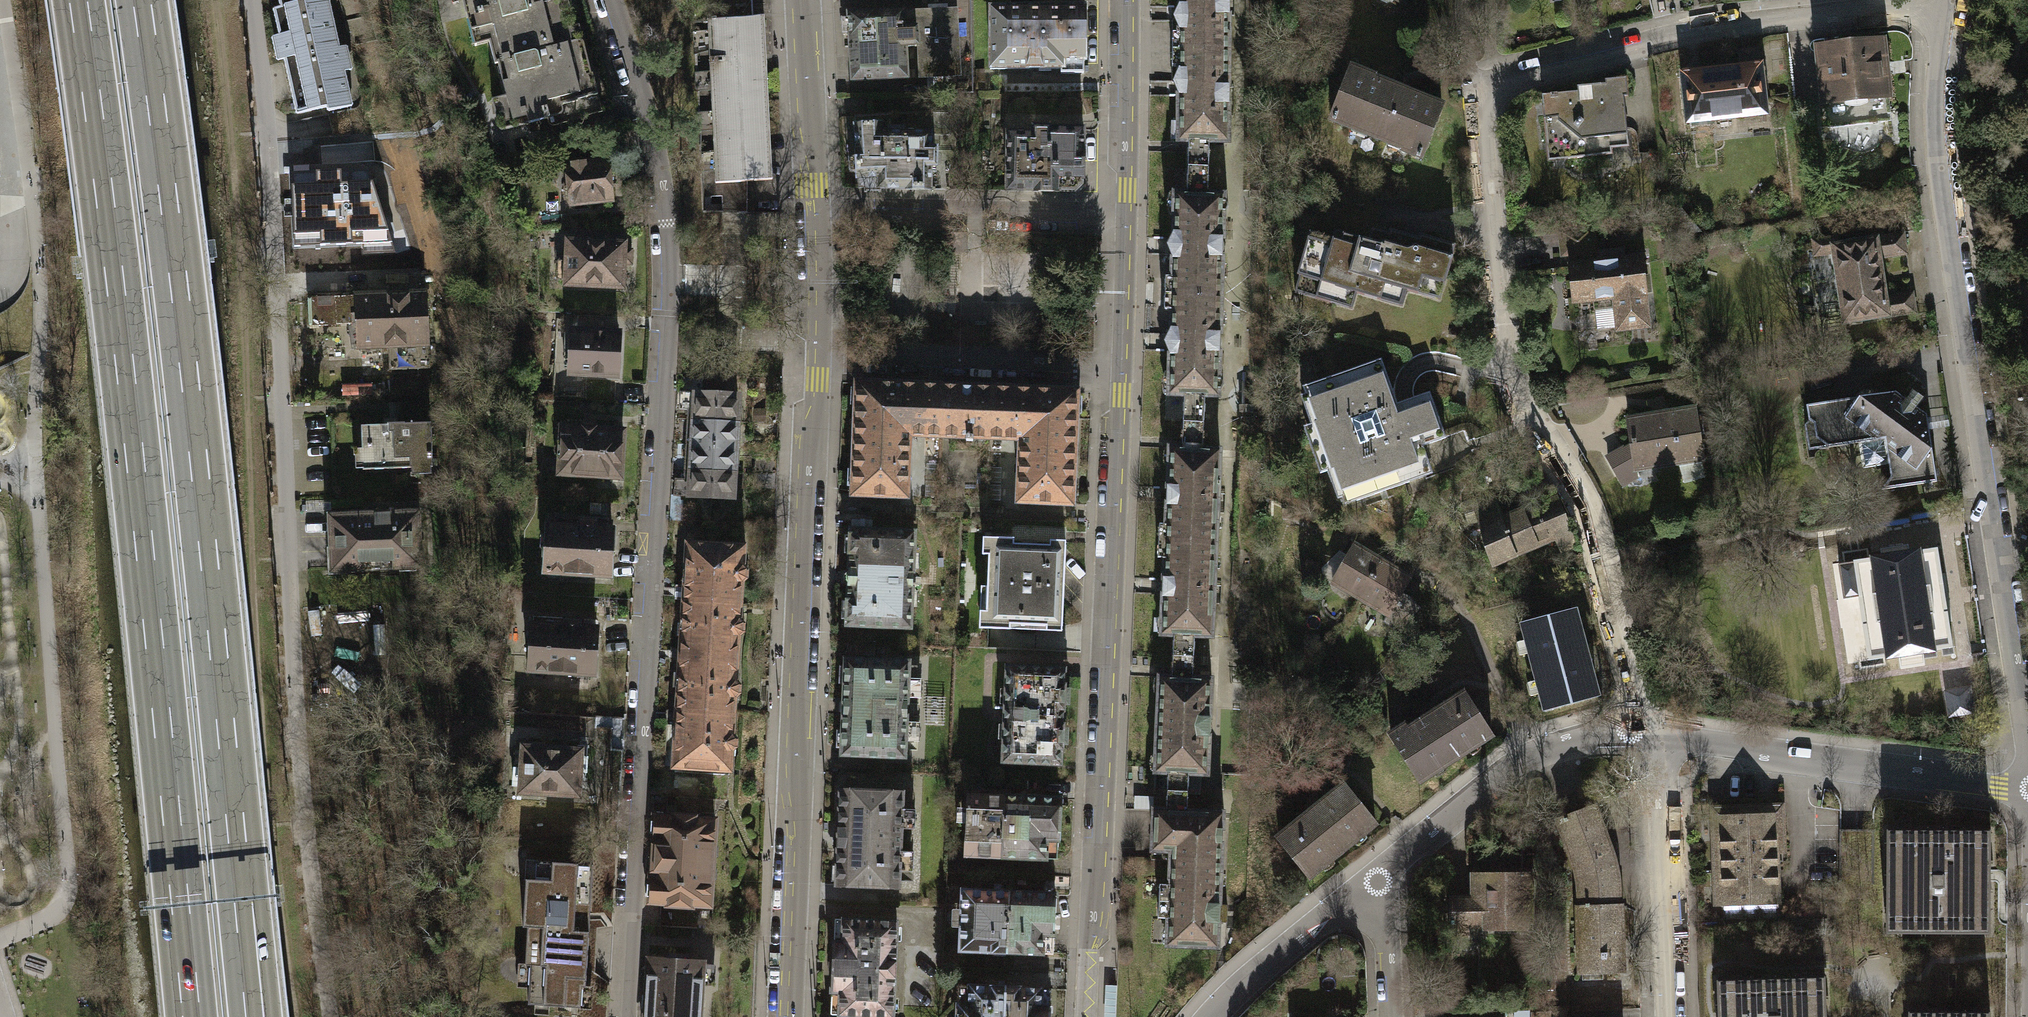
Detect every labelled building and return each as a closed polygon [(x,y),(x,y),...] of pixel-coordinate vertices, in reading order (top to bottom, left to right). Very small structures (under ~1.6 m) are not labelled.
[(278,5),(269,7),(275,35),(270,36),(275,61),(282,60),(294,114),(323,108),(324,111),(352,105),(345,72),(350,71),(345,46),(339,47),(329,0),(277,0),(278,5)] [(576,42),(565,0),(479,0),(479,1),(474,2),(478,16),(481,15),(494,64),(495,63),(576,42)] [(1224,51),(1225,0),(1175,0),(1175,7),(1169,19),(1168,19),(1167,51),(1224,51)] [(1080,7),(985,7),(985,68),(1059,69),(1059,60),(1080,60),(1080,7)] [(952,9),(902,12),(902,28),(915,28),(915,42),(922,42),(923,77),(955,76),(952,9)] [(916,47),(915,42),(915,28),(902,28),(902,12),(848,14),(849,18),(841,19),(842,34),(848,34),(850,80),(904,78),(903,48),(916,47)] [(760,17),(704,20),(712,182),(768,179),(760,17)] [(576,42),(495,63),(511,122),(543,113),(546,123),(601,109),(592,74),(588,75),(579,41),(576,42)] [(1889,119),(1882,41),(1819,47),(1827,125),(1889,119)] [(1764,111),(1755,48),(1738,50),(1740,66),(1682,74),(1689,128),(1715,125),(1714,118),(1764,111)] [(1224,51),(1167,51),(1167,82),(1169,82),(1174,94),(1174,119),(1170,119),(1167,130),(1169,141),(1184,142),(1183,167),(1204,168),(1204,142),(1223,142),(1224,51)] [(1350,67),(1330,121),(1353,130),(1356,122),(1368,127),(1366,134),(1387,142),(1390,137),(1402,141),(1398,150),(1420,159),(1441,105),(1373,79),(1374,76),(1350,67)] [(1541,95),(1544,137),(1564,135),(1565,158),(1611,154),(1610,148),(1628,146),(1624,98),(1627,97),(1625,79),(1605,81),(1605,85),(1578,87),(1578,92),(1541,95)] [(947,114),(855,114),(855,158),(847,159),(847,170),(856,173),(856,181),(862,182),(865,188),(928,186),(928,167),(934,165),(933,149),(929,149),(928,135),(948,135),(947,114)] [(1029,133),(1003,133),(1002,190),(1070,191),(1078,184),(1079,129),(1029,128),(1029,133)] [(563,188),(564,197),(569,199),(569,204),(609,199),(605,159),(583,162),(583,158),(570,160),(570,163),(565,164),(567,185),(563,188)] [(1160,294),(1217,295),(1219,217),(1224,206),(1219,197),(1219,194),(1203,194),(1204,168),(1183,167),(1183,193),(1170,193),(1168,234),(1163,246),(1168,257),(1167,277),(1161,277),(1160,294)] [(293,193),(299,247),(406,234),(399,181),(293,193)] [(1331,239),(1308,232),(1295,275),(1298,276),(1294,291),(1350,308),(1355,292),(1401,306),(1406,289),(1437,298),(1454,245),(1418,234),(1416,238),(1389,229),(1387,235),(1371,230),(1367,241),(1334,231),(1331,239)] [(1903,254),(1901,236),(1805,249),(1817,340),(1843,336),(1841,323),(1885,317),(1882,296),(1877,258),(1903,254)] [(568,242),(567,262),(557,261),(556,279),(566,279),(566,283),(619,286),(621,245),(568,242)] [(338,244),(301,244),(301,260),(338,260),(338,244)] [(1574,300),(1590,299),(1591,309),(1615,306),(1617,328),(1647,325),(1640,258),(1594,263),(1593,256),(1583,257),(1584,263),(1570,265),(1574,300)] [(1911,292),(1882,296),(1885,317),(1914,313),(1911,292)] [(424,294),(307,295),(308,324),(355,324),(355,345),(391,345),(391,370),(425,369),(424,294)] [(1217,295),(1160,294),(1160,310),(1166,311),(1166,330),(1160,342),(1165,352),(1164,395),(1180,395),(1179,423),(1199,423),(1200,396),(1214,396),(1214,393),(1219,384),(1214,374),(1217,295)] [(564,352),(564,367),(570,367),(569,372),(616,374),(617,334),(571,332),(570,353),(564,352)] [(1363,364),(1313,381),(1321,404),(1304,410),(1309,425),(1302,427),(1318,475),(1326,472),(1331,486),(1348,480),(1356,501),(1408,483),(1405,473),(1419,468),(1412,448),(1444,437),(1429,393),(1394,405),(1382,370),(1367,376),(1363,364)] [(939,435),(941,387),(855,382),(855,388),(849,388),(849,404),(855,404),(853,450),(906,452),(907,433),(939,435)] [(988,437),(989,388),(941,387),(939,435),(966,436),(966,441),(972,441),(972,436),(988,437)] [(1019,460),(1072,461),(1073,414),(1081,414),(1081,398),(1076,398),(1076,390),(989,388),(988,437),(1019,438),(1019,460)] [(1805,439),(1819,449),(1859,440),(1861,465),(1888,463),(1890,474),(1879,489),(1935,481),(1927,417),(1916,409),(1923,398),(1913,391),(1902,400),(1894,393),(1805,404),(1808,418),(1802,425),(1805,439)] [(693,416),(693,420),(735,422),(737,395),(678,392),(677,407),(687,408),(687,416),(693,416)] [(1631,444),(1635,468),(1681,461),(1698,458),(1702,457),(1694,409),(1669,413),(1666,409),(1656,417),(1627,420),(1631,444)] [(693,420),(691,442),(733,445),(735,422),(693,420)] [(430,423),(360,424),(360,469),(431,469),(430,423)] [(1154,540),(1211,542),(1215,449),(1198,448),(1199,423),(1179,423),(1178,447),(1164,446),(1163,488),(1159,490),(1159,500),(1163,501),(1161,524),(1155,524),(1154,540)] [(557,456),(560,458),(559,473),(580,474),(583,477),(593,478),(596,475),(620,476),(622,431),(595,429),(592,426),(582,425),(579,428),(562,427),(561,443),(555,445),(553,449),(553,454),(557,456)] [(691,442),(690,467),(732,469),(733,445),(691,442)] [(1635,468),(1631,444),(1607,457),(1622,486),(1636,477),(1635,468)] [(906,452),(853,450),(852,469),(848,469),(847,484),(851,484),(851,494),(905,496),(906,452)] [(1698,458),(1681,461),(1686,480),(1703,477),(1698,458)] [(1072,461),(1019,460),(1018,502),(1071,503),(1071,495),(1076,495),(1077,480),(1072,480),(1072,461)] [(730,497),(732,469),(690,467),(689,473),(683,473),(682,481),(674,481),(674,494),(730,497)] [(1479,525),(1500,517),(1491,492),(1460,503),(1467,523),(1476,519),(1479,525)] [(1500,517),(1479,525),(1492,563),(1555,539),(1556,543),(1572,532),(1555,494),(1500,517)] [(414,511),(330,516),(333,569),(417,564),(415,544),(422,544),(421,527),(415,527),(414,511)] [(568,527),(544,526),(546,555),(541,556),(541,568),(547,576),(557,575),(558,573),(609,575),(611,529),(595,529),(595,519),(568,519),(568,527)] [(850,530),(846,625),(909,627),(913,532),(850,530)] [(1211,542),(1154,540),(1153,557),(1160,557),(1159,580),(1155,581),(1154,591),(1158,592),(1157,634),(1170,634),(1168,656),(1189,657),(1190,635),(1207,636),(1211,542)] [(1330,581),(1358,597),(1379,561),(1372,557),(1376,549),(1362,541),(1358,549),(1351,545),(1330,581)] [(683,599),(739,602),(740,583),(746,579),(746,570),(741,565),(742,547),(686,542),(683,599)] [(1064,547),(990,544),(986,621),(1060,624),(1064,547)] [(1939,546),(1838,562),(1844,597),(1859,595),(1870,663),(1955,649),(1939,546)] [(1392,568),(1379,561),(1358,597),(1387,613),(1408,577),(1402,574),(1405,568),(1395,562),(1392,568)] [(739,602),(683,599),(677,710),(732,714),(733,696),(739,694),(738,683),(733,681),(736,636),(741,634),(742,622),(737,618),(739,602)] [(1569,612),(1520,624),(1542,706),(1591,693),(1569,612)] [(580,617),(531,614),(530,653),(525,658),(524,667),(535,675),(542,675),(545,671),(593,674),(595,627),(579,625),(580,617)] [(1155,676),(1151,771),(1163,772),(1162,792),(1183,793),(1184,773),(1203,774),(1207,678),(1188,677),(1189,657),(1168,656),(1167,676),(1155,676)] [(845,660),(841,754),(903,757),(906,662),(845,660)] [(1063,668),(1007,665),(1002,761),(1058,764),(1063,668)] [(1400,724),(1386,733),(1415,779),(1487,735),(1460,692),(1403,728),(1400,724)] [(732,714),(677,710),(674,766),(728,769),(729,752),(735,746),(736,739),(730,733),(732,714)] [(524,748),(523,768),(512,767),(512,785),(522,785),(522,790),(575,792),(576,750),(524,748)] [(1273,837),(1305,876),(1371,823),(1339,784),(1273,837)] [(839,789),(835,884),(898,887),(903,792),(839,789)] [(1166,858),(1217,860),(1219,811),(1182,810),(1183,793),(1162,792),(1162,809),(1149,808),(1147,849),(1166,850),(1166,858)] [(963,855),(998,857),(1001,796),(966,794),(963,855)] [(1040,798),(1001,796),(998,857),(1055,860),(1057,798),(1040,798)] [(1772,816),(1773,853),(1784,852),(1783,802),(1710,803),(1712,906),(1721,906),(1719,817),(1772,816)] [(1576,876),(1578,906),(1618,906),(1614,865),(1607,840),(1592,805),(1557,817),(1570,847),(1576,876)] [(650,900),(666,901),(666,904),(691,906),(691,901),(708,902),(713,821),(696,820),(696,814),(671,813),(671,817),(655,816),(650,900)] [(1719,817),(1721,906),(1721,919),(1775,918),(1773,853),(1772,816),(1719,817)] [(1989,829),(1885,829),(1884,932),(1988,932),(1989,829)] [(1217,860),(1166,858),(1165,884),(1155,884),(1153,916),(1163,917),(1162,944),(1213,946),(1214,920),(1222,921),(1222,904),(1215,904),(1217,860)] [(593,865),(536,861),(535,877),(523,876),(520,924),(526,925),(523,964),(530,964),(527,1003),(579,1006),(580,986),(585,987),(593,865)] [(1522,921),(1521,872),(1479,874),(1479,898),(1467,899),(1467,895),(1451,896),(1451,900),(1450,900),(1450,923),(1451,935),(1466,934),(1466,923),(1522,921)] [(961,889),(959,949),(1006,951),(1009,891),(961,889)] [(1051,953),(1054,893),(1009,891),(1006,951),(1051,953)] [(1620,972),(1618,906),(1578,906),(1580,970),(1620,972)] [(895,919),(841,918),(840,942),(833,942),(831,990),(839,991),(839,1013),(892,1014),(895,919)] [(644,1016),(698,1016),(702,960),(649,957),(644,1016)] [(1717,979),(1718,1016),(1828,1016),(1827,976),(1717,979)] [(968,985),(967,1003),(958,1002),(958,1016),(1002,1016),(1004,986),(968,985)] [(1038,988),(1004,986),(1002,1016),(1047,1016),(1048,1005),(1037,1005),(1038,988)]
